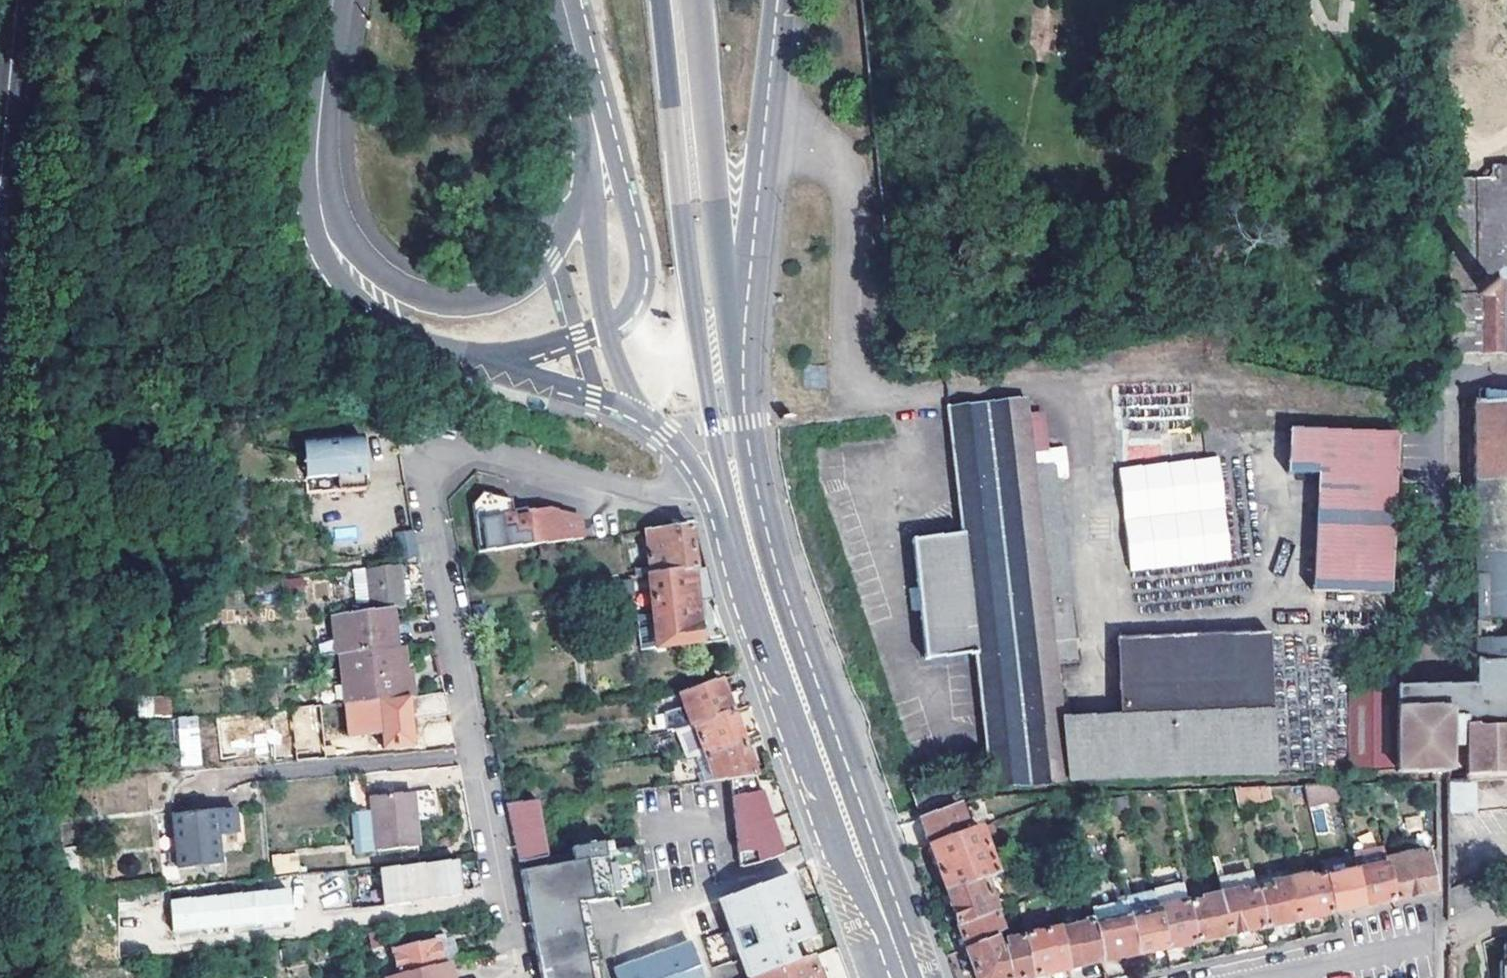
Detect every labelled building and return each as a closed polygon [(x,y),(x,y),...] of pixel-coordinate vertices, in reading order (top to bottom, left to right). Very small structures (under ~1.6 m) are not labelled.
[(1491,165),(1491,177),(1448,177),(1448,353),(1506,353),(1506,165),(1491,165)] [(1123,394),(1127,420),(1148,417),(1147,412),(1165,409),(1164,402),(1144,405),(1142,391),(1123,394)] [(992,779),(999,785),(1273,775),(1269,629),(1116,635),(1119,712),(1065,715),(1057,657),(1076,654),(1068,595),(1050,598),(1024,411),(1023,399),(943,410),(959,535),(910,542),(927,662),(976,655),(992,779)] [(1472,402),(1474,686),(1473,686),(1473,728),(1505,731),(1506,780),(1506,402),(1472,402)] [(1044,409),(1024,411),(1050,598),(1068,595),(1044,409)] [(1391,420),(1286,414),(1284,446),(1314,448),(1307,576),(1384,581),(1391,420)] [(360,438),(320,441),(321,446),(301,447),(304,493),(364,490),(360,438)] [(1119,462),(1130,561),(1226,550),(1215,451),(1119,462)] [(472,505),(478,553),(555,544),(551,513),(548,512),(525,515),(524,505),(517,506),(511,506),(510,501),(481,492),(472,505)] [(525,515),(548,512),(524,505),(525,515)] [(551,513),(555,544),(580,541),(578,522),(551,513)] [(679,526),(643,534),(648,574),(636,576),(636,582),(649,580),(693,571),(687,525),(679,526)] [(356,546),(355,528),(333,528),(333,546),(356,546)] [(391,609),(402,608),(400,584),(421,582),(421,580),(419,563),(364,569),(368,611),(391,609)] [(657,653),(701,646),(696,604),(712,600),(705,568),(693,571),(649,580),(653,618),(657,653)] [(364,569),(349,571),(352,613),(368,611),(364,569)] [(280,582),(281,593),(301,591),(300,579),(280,582)] [(352,613),(332,615),(335,655),(339,654),(387,650),(386,629),(392,628),(391,609),(368,611),(352,613)] [(657,653),(653,618),(636,620),(640,655),(657,653)] [(394,650),(392,628),(386,629),(387,650),(394,650)] [(329,684),(330,703),(345,702),(400,698),(397,649),(394,650),(387,650),(339,654),(341,684),(329,684)] [(405,649),(397,649),(400,698),(409,697),(411,697),(409,671),(406,671),(405,649)] [(719,680),(680,694),(691,726),(694,725),(731,712),(719,680)] [(1395,765),(1395,771),(1445,771),(1448,771),(1448,744),(1463,744),(1464,774),(1467,774),(1467,781),(1473,781),(1489,780),(1506,780),(1505,731),(1473,728),(1473,686),(1396,687),(1396,693),(1351,693),(1350,765),(1395,765)] [(138,716),(171,716),(171,696),(138,696),(138,716)] [(400,698),(345,702),(347,734),(381,732),(382,747),(412,745),(409,697),(400,698)] [(321,744),(318,704),(292,706),(296,761),(338,757),(337,743),(321,744)] [(694,725),(705,756),(742,742),(731,712),(694,725)] [(199,715),(177,717),(180,767),(203,765),(199,715)] [(677,730),(685,752),(697,747),(689,725),(677,730)] [(712,777),(755,779),(742,742),(705,756),(712,777)] [(910,789),(916,807),(955,793),(949,775),(910,789)] [(1446,782),(1446,813),(1474,812),(1473,781),(1467,781),(1446,782)] [(1304,784),(1309,806),(1341,798),(1338,783),(1304,784)] [(353,810),(358,848),(422,841),(418,813),(437,811),(434,785),(371,792),(373,807),(353,810)] [(733,787),(736,843),(738,865),(760,863),(782,854),(757,785),(733,787)] [(1268,785),(1233,787),(1237,805),(1272,804),(1268,785)] [(508,801),(515,861),(548,857),(541,798),(508,801)] [(178,805),(180,860),(225,858),(224,828),(240,828),(240,803),(178,805)] [(956,806),(918,819),(927,845),(965,831),(956,806)] [(965,831),(927,845),(924,846),(932,867),(934,867),(944,892),(981,879),(993,875),(976,828),(965,831)] [(1383,849),(1353,855),(1357,871),(1365,907),(1371,906),(1394,901),(1386,861),(1383,849)] [(272,854),(273,873),(299,871),(297,852),(272,854)] [(1415,897),(1438,892),(1429,852),(1386,861),(1394,901),(1415,897)] [(539,977),(588,977),(578,906),(613,901),(606,860),(518,871),(539,977)] [(455,864),(379,869),(381,905),(404,904),(403,896),(416,895),(417,899),(457,896),(455,864)] [(344,870),(316,872),(319,909),(346,907),(344,870)] [(1286,871),(1252,878),(1255,893),(1268,890),(1267,887),(1289,883),(1286,871)] [(1324,878),(1331,914),(1340,912),(1365,907),(1357,871),(1324,878)] [(748,977),(749,977),(794,962),(788,946),(812,937),(790,876),(721,901),(748,977)] [(1252,878),(1218,885),(1220,897),(1240,893),(1240,896),(1255,893),(1252,878)] [(1309,879),(1289,883),(1297,922),(1331,914),(1324,878),(1310,881),(1309,879)] [(981,879),(944,892),(956,926),(993,913),(981,879)] [(1255,893),(1262,929),(1297,922),(1289,883),(1267,887),(1268,890),(1255,893)] [(1182,885),(1168,888),(1172,907),(1186,904),(1182,885)] [(291,886),(266,888),(269,917),(294,915),(291,886)] [(266,888),(173,897),(175,926),(269,917),(266,888)] [(1168,888),(1152,891),(1152,895),(1156,910),(1164,949),(1194,943),(1186,907),(1186,904),(1172,907),(1168,888)] [(1220,897),(1228,935),(1262,929),(1255,893),(1240,896),(1240,893),(1220,897)] [(1152,895),(1122,901),(1123,903),(1125,916),(1156,910),(1152,895)] [(1200,904),(1186,907),(1194,943),(1228,935),(1220,897),(1199,901),(1200,904)] [(1089,910),(1091,924),(1099,962),(1133,955),(1125,916),(1123,903),(1089,910)] [(1156,910),(1125,916),(1133,955),(1164,949),(1156,910)] [(993,913),(956,926),(965,949),(992,939),(1001,936),(993,913)] [(1091,924),(1057,931),(1065,970),(1099,962),(1091,924)] [(1022,938),(1023,940),(1031,977),(1065,970),(1057,931),(1022,938)] [(397,975),(442,964),(438,949),(448,946),(444,934),(434,937),(433,934),(389,947),(394,963),(375,969),(378,977),(379,977),(397,973),(397,975)] [(618,977),(703,977),(688,939),(613,966),(618,977)] [(1001,956),(998,956),(992,939),(965,949),(975,977),(1007,977),(1001,956)] [(1023,940),(1004,944),(1007,954),(1001,956),(1007,977),(1026,977),(1031,977),(1023,940)] [(1502,944),(1500,960),(1496,960),(1496,977),(1506,977),(1506,944),(1502,944)] [(794,962),(749,977),(848,977),(836,946),(794,962)] [(387,977),(451,977),(451,976),(448,977),(447,974),(444,964),(442,964),(397,975),(387,977)]
